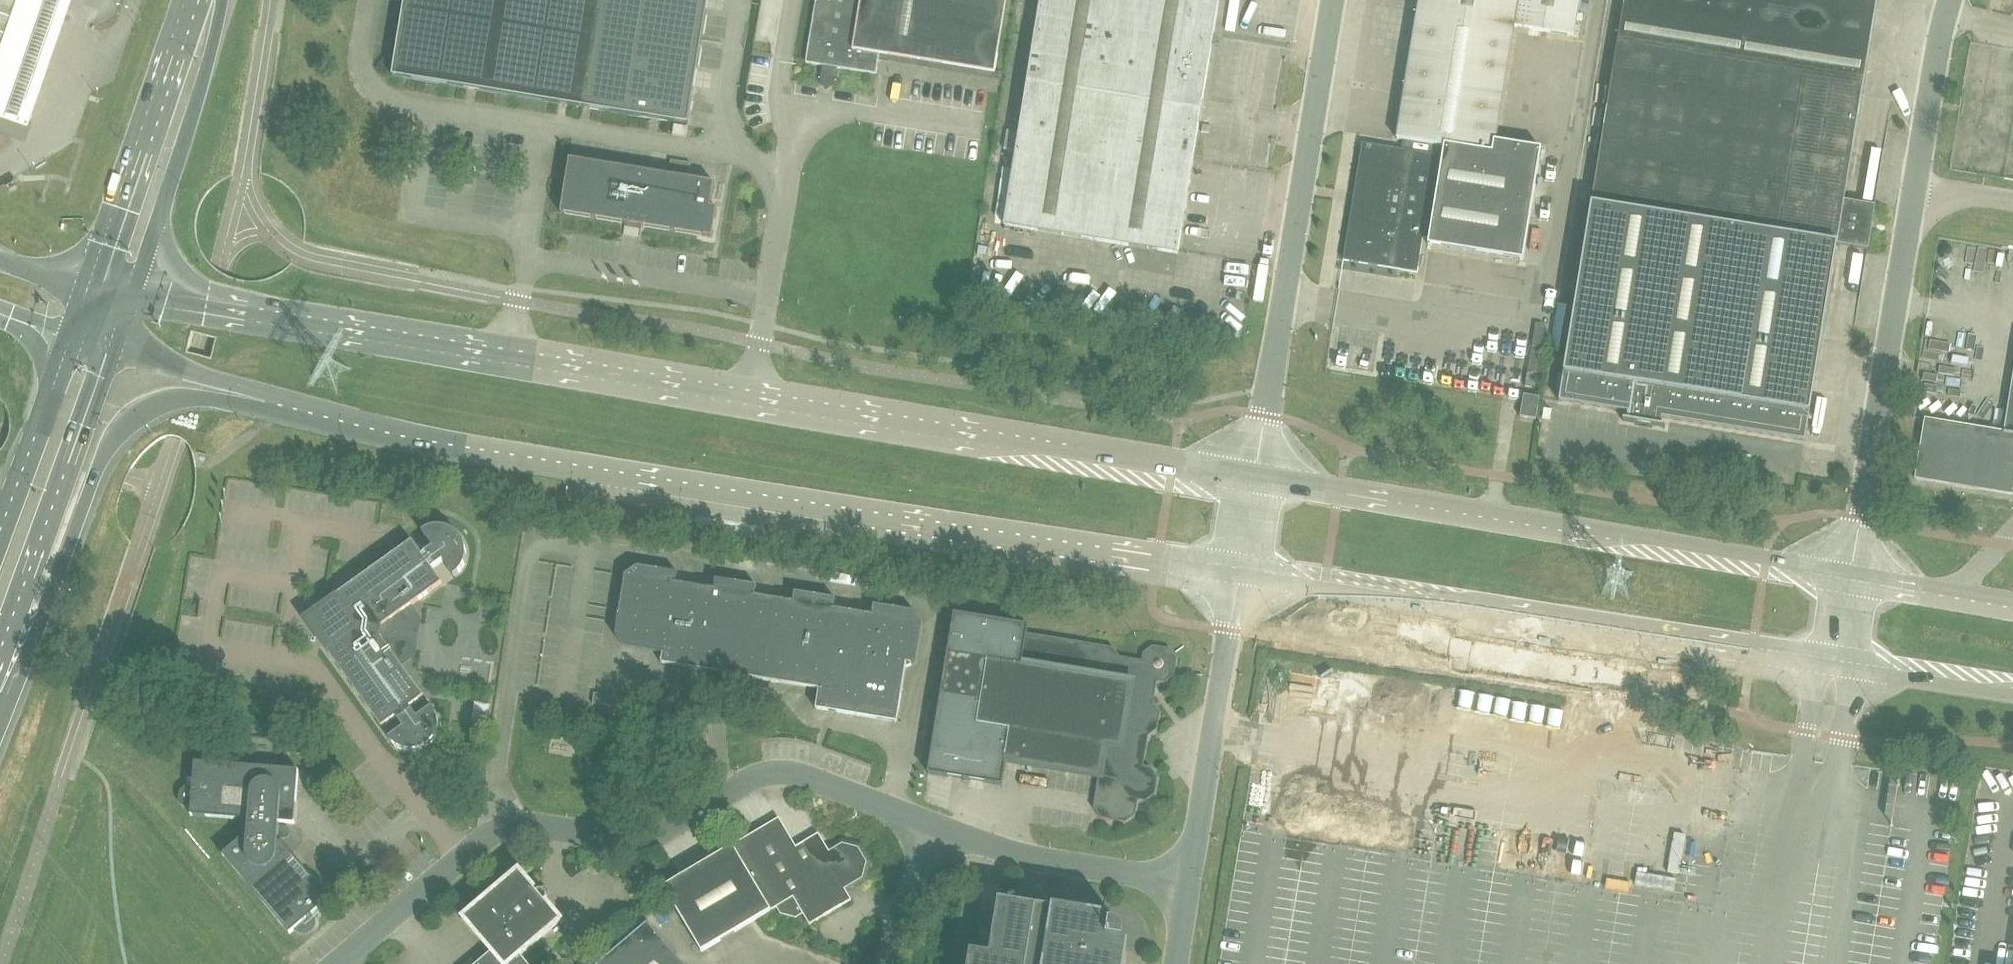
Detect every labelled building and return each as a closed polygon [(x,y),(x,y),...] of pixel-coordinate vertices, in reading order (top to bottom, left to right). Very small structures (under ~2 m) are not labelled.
[(0,16),(0,124),(15,129),(58,0),(5,0),(0,16)] [(392,75),(688,124),(709,0),(405,0),(392,75)] [(806,62),(877,74),(880,54),(995,73),(1007,0),(816,0),(806,62)] [(1194,156),(1219,0),(1041,0),(1020,128),(1194,156)] [(1343,259),(1418,271),(1424,232),(1430,233),(1429,244),(1523,259),(1542,148),(1496,140),(1514,26),(1574,36),(1580,0),(1420,0),(1397,138),(1408,140),(1407,150),(1363,142),(1343,259)] [(1837,243),(1869,248),(1876,205),(1844,200),(1877,0),(1625,0),(1560,400),(1628,411),(1627,419),(1623,418),(1623,420),(1665,427),(1665,425),(1661,424),(1662,417),(1805,440),(1837,243)] [(688,126),(674,124),(673,134),(686,136),(688,126)] [(1178,252),(1194,156),(1020,128),(1004,224),(1178,252)] [(1007,131),(1004,150),(1014,151),(1017,132),(1007,131)] [(570,159),(561,213),(713,237),(717,208),(711,206),(715,183),(570,159)] [(669,174),(688,177),(691,163),(671,160),(669,174)] [(994,218),(1005,220),(1013,168),(1003,166),(994,218)] [(1535,388),(1538,372),(1527,370),(1525,386),(1535,388)] [(1915,478),(2012,494),(2012,374),(2004,431),(1925,418),(1915,478)] [(1536,419),(1540,396),(1524,394),(1520,416),(1536,419)] [(443,560),(454,576),(460,570),(465,562),(466,554),(465,545),(461,537),(455,531),(447,527),(439,526),(430,527),(423,532),(433,547),(423,554),(412,540),(334,597),(341,607),(330,614),(328,630),(335,641),(326,648),(382,726),(396,716),(404,727),(389,738),(395,744),(403,748),(411,750),(420,749),(428,745),(434,739),(438,731),(439,722),(437,714),(433,706),(418,717),(410,706),(424,696),(399,660),(411,652),(416,620),(407,608),(443,582),(433,568),(443,560)] [(793,601),(756,595),(757,585),(716,579),(714,588),(677,582),(678,572),(637,566),(625,575),(615,635),(624,647),(663,653),(662,663),(819,689),(816,708),(897,722),(907,662),(917,664),(923,623),(914,611),(874,604),(872,614),(834,608),(836,598),(795,591),(793,601)] [(964,778),(964,781),(970,782),(970,779),(984,781),(984,782),(985,783),(985,782),(1002,785),(1006,761),(1098,776),(1093,808),(1100,818),(1125,822),(1136,815),(1138,800),(1145,801),(1155,794),(1158,777),(1151,766),(1144,765),(1148,736),(1157,729),(1160,712),(1154,703),(1157,681),(1164,682),(1174,675),(1177,658),(1170,648),(1153,645),(1143,652),(1142,660),(1120,656),(1113,647),(1096,644),(1087,651),(1081,642),(1065,639),(1057,646),(1050,637),(1027,633),(1028,625),(954,613),(928,773),(948,776),(948,777),(949,777),(949,776),(964,778)] [(489,702),(475,700),(472,720),(486,722),(489,702)] [(190,809),(191,809),(191,815),(249,819),(247,839),(241,838),(223,854),(290,933),(294,929),(296,931),(298,932),(300,933),(303,934),(305,934),(308,934),(310,933),(313,931),(314,929),(315,928),(315,927),(316,926),(316,925),(317,923),(317,922),(317,920),(316,919),(316,917),(315,915),(314,914),(313,913),(331,898),(282,845),(277,845),(278,841),(284,842),(285,826),(279,825),(279,822),(294,823),(299,770),(195,761),(193,784),(191,784),(189,784),(186,785),(184,787),(182,788),(181,790),(180,792),(180,793),(180,794),(179,795),(179,797),(179,798),(180,800),(180,802),(181,803),(182,805),(184,806),(186,808),(188,809),(190,809)] [(702,951),(777,906),(781,913),(796,917),(803,913),(810,924),(852,899),(845,888),(863,877),(867,861),(859,847),(843,843),(830,851),(819,833),(797,846),(779,817),(663,886),(702,951)] [(464,918),(492,950),(476,963),(529,963),(521,954),(561,920),(544,900),(547,898),(547,893),(544,889),(539,888),(536,891),(519,871),(464,918)] [(999,900),(990,955),(971,952),(969,963),(1124,963),(1126,950),(1121,949),(1123,935),(1124,931),(1122,928),(1119,926),(1116,925),(1102,922),(1103,917),(999,900)] [(648,922),(598,963),(684,963),(648,922)]
